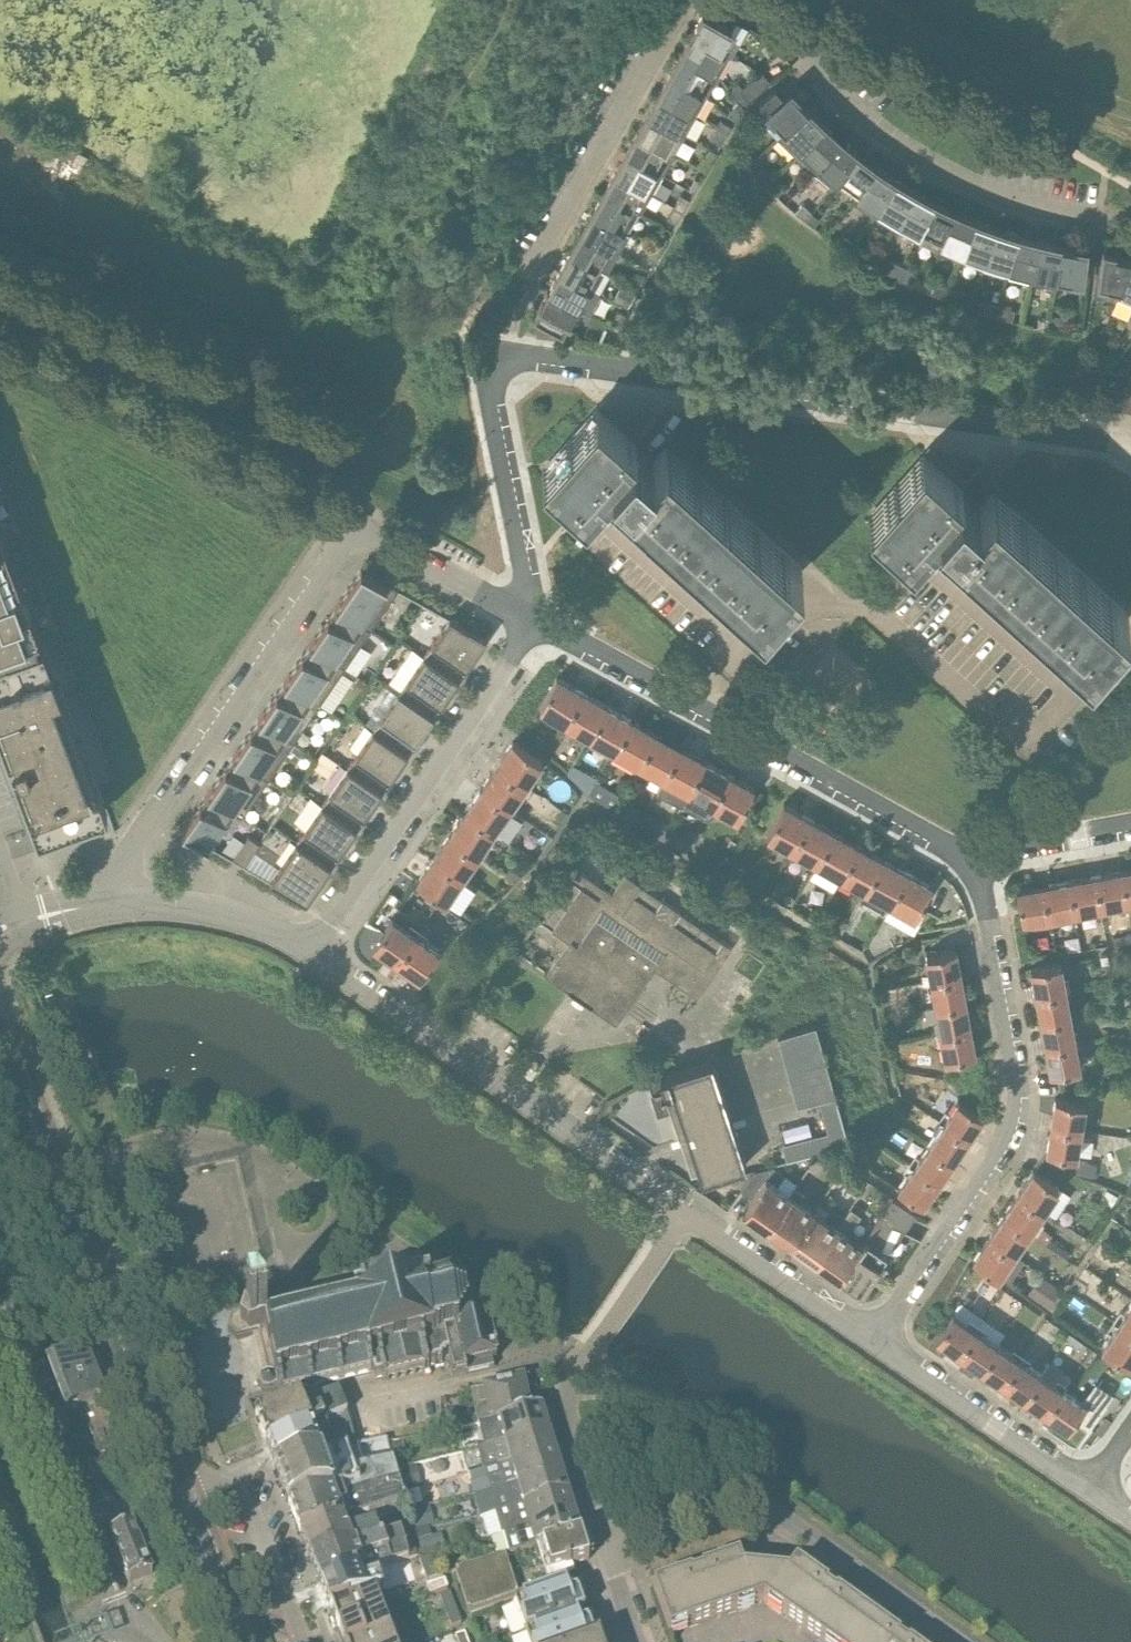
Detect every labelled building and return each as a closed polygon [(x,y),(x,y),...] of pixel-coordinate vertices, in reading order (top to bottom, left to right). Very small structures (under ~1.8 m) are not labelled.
[(692,36),(730,56),(731,57),(739,43),(727,36),(731,30),(703,14),(691,35),(692,36)] [(719,76),(730,56),(692,36),(681,55),(719,76)] [(670,74),(708,95),(719,76),(681,55),(670,74)] [(761,72),(743,88),(739,92),(749,102),(770,82),(761,72)] [(659,94),(697,115),(708,95),(670,74),(659,94)] [(749,102),(739,92),(743,88),(738,83),(731,90),(737,101),(745,107),(749,102)] [(768,112),(785,130),(808,109),(791,91),(784,97),(775,87),(753,107),(763,117),(768,112)] [(648,113),(686,134),(697,115),(659,94),(648,113)] [(737,101),(726,114),(736,119),(745,107),(737,101)] [(778,138),(794,155),(824,124),(808,109),(785,130),(785,131),(778,138)] [(637,133),(675,154),(686,134),(648,113),(637,133)] [(715,128),(727,135),(732,126),(721,119),(715,128)] [(807,168),(812,172),(841,139),(824,124),(794,155),(807,168)] [(710,138),(721,144),(727,135),(715,128),(710,138)] [(626,153),(662,173),(675,154),(637,133),(626,153)] [(832,187),(840,179),(859,153),(841,139),(812,172),(832,187)] [(615,172),(652,193),(662,173),(626,153),(615,172)] [(840,179),(858,192),(877,166),(859,153),(840,179)] [(853,202),(872,215),(896,179),(877,166),(858,192),(853,202)] [(767,185),(774,178),(763,167),(756,175),(767,185)] [(604,192),(637,211),(641,212),(652,193),(615,172),(604,192)] [(777,195),(784,188),(774,178),(767,185),(777,195)] [(882,221),(894,227),(914,191),(896,179),(872,215),(882,221)] [(894,227),(915,238),(935,202),(923,196),(914,191),(894,227)] [(593,212),(626,230),(637,211),(604,192),(593,212)] [(675,207),(683,211),(689,199),(681,195),(675,207)] [(915,238),(938,250),(954,211),(935,202),(915,238)] [(795,212),(805,219),(811,212),(801,205),(795,212)] [(668,219),(676,223),(683,211),(675,207),(668,219)] [(938,250),(961,259),(975,219),(954,211),(938,250)] [(581,232),(618,252),(630,233),(626,230),(593,212),(581,232)] [(805,219),(814,226),(820,219),(811,212),(805,219)] [(961,259),(984,267),(996,227),(975,219),(961,259)] [(992,270),(1007,275),(1017,234),(996,227),(984,267),(992,270)] [(570,251),(608,272),(618,252),(581,232),(570,251)] [(654,245),(661,250),(668,238),(660,234),(654,245)] [(1007,275),(1031,282),(1041,240),(1017,234),(1007,275)] [(838,245),(849,252),(854,244),(843,237),(838,245)] [(1054,287),(1056,276),(1062,244),(1041,240),(1031,282),(1054,287)] [(849,252),(860,259),(865,251),(854,244),(849,252)] [(1062,244),(1056,276),(1080,280),(1085,248),(1062,244)] [(647,257),(655,261),(661,250),(654,245),(647,257)] [(1115,299),(1116,297),(1130,257),(1103,250),(1101,262),(1096,261),(1092,294),(1115,299)] [(559,271),(597,292),(608,272),(570,251),(559,271)] [(1130,304),(1130,257),(1116,297),(1130,304)] [(884,271),(896,277),(902,265),(890,260),(884,271)] [(896,277),(908,283),(914,271),(902,265),(896,277)] [(548,290),(575,306),(586,312),(597,292),(559,271),(548,290)] [(929,294),(946,300),(950,287),(934,281),(929,294)] [(946,300),(962,306),(966,292),(950,287),(946,300)] [(561,330),(566,321),(575,306),(548,290),(547,290),(533,314),(561,330)] [(977,311),(995,316),(998,305),(981,300),(977,311)] [(995,316),(1012,321),(1015,310),(998,305),(995,316)] [(1037,327),(1047,329),(1048,319),(1039,317),(1037,327)] [(1094,364),(1098,353),(1085,351),(1083,363),(1094,364)] [(1085,377),(1093,378),(1094,369),(1086,368),(1085,377)] [(1093,378),(1104,380),(1105,371),(1094,369),(1093,378)] [(1104,380),(1115,381),(1117,372),(1105,371),(1104,380)] [(1115,381),(1117,381),(1127,383),(1128,374),(1117,372),(1115,381)] [(802,565),(741,510),(666,442),(653,456),(636,441),(637,440),(597,405),(542,466),(586,505),(613,475),(763,609),(802,565)] [(1128,612),(1058,549),(992,490),(980,504),(962,489),(963,488),(923,452),(869,513),(912,552),(939,522),(1089,656),(1128,612)] [(61,687),(43,640),(39,642),(36,633),(40,631),(18,573),(11,575),(7,567),(15,564),(0,525),(0,733),(25,799),(94,774),(64,696),(56,699),(53,690),(61,687)] [(336,606),(371,630),(399,589),(361,568),(336,606)] [(310,643),(345,667),(371,630),(336,606),(310,643)] [(419,663),(454,687),(487,638),(450,617),(419,663)] [(284,681),(320,705),(345,667),(310,643),(284,681)] [(393,700),(428,724),(454,687),(419,663),(393,700)] [(540,707),(565,721),(582,691),(557,677),(540,707)] [(259,718),(294,742),(320,705),(284,681),(259,718)] [(565,721),(588,734),(605,704),(582,691),(565,721)] [(367,737),(403,761),(428,724),(393,700),(367,737)] [(588,734),(614,748),(631,718),(605,704),(588,734)] [(233,755),(268,779),(294,742),(259,718),(233,755)] [(614,748),(639,762),(656,732),(631,718),(614,748)] [(639,762),(663,775),(680,745),(656,732),(639,762)] [(342,775),(377,799),(403,761),(367,737),(342,775)] [(496,765),(525,785),(542,760),(513,741),(496,765)] [(663,775),(688,789),(704,759),(680,745),(663,775)] [(207,793),(232,810),(242,817),(268,779),(233,755),(207,793)] [(688,789),(713,803),(730,773),(704,759),(688,789)] [(598,779),(576,763),(570,772),(591,788),(598,779)] [(509,808),(525,785),(496,765),(481,788),(509,808)] [(730,773),(713,803),(737,816),(754,786),(730,773)] [(38,836),(107,810),(94,774),(25,799),(38,836)] [(316,812),(351,836),(377,799),(342,775),(316,812)] [(464,812),(493,832),(509,808),(481,788),(464,812)] [(182,831),(208,845),(232,810),(207,793),(182,831)] [(767,833),(791,847),(808,816),(784,803),(767,833)] [(290,850),(325,874),(351,836),(316,812),(290,850)] [(477,855),(493,832),(464,812),(449,835),(477,855)] [(791,847),(816,861),(833,830),(808,816),(791,847)] [(816,861),(840,874),(857,843),(833,830),(816,861)] [(433,858),(461,878),(477,855),(449,835),(433,858)] [(232,859),(244,866),(260,843),(248,836),(232,859)] [(840,874),(866,888),(883,858),(857,843),(840,874)] [(306,902),(325,874),(290,850),(269,881),(306,902)] [(417,881),(446,901),(461,878),(433,858),(417,881)] [(866,888),(890,901),(907,871),(883,858),(866,888)] [(591,1006),(616,1023),(655,967),(698,997),(732,947),(626,873),(612,892),(578,869),(536,930),(562,949),(545,974),(568,990),(591,1006)] [(1130,899),(1130,869),(1122,870),(1128,900),(1130,899)] [(1102,905),(1128,900),(1122,870),(1096,875),(1102,905)] [(907,871),(890,901),(915,915),(932,885),(907,871)] [(1075,910),(1102,905),(1096,875),(1069,880),(1075,910)] [(1048,915),(1075,910),(1069,880),(1043,885),(1048,915)] [(1022,920),(1048,915),(1043,885),(1017,890),(1022,920)] [(373,946),(396,962),(416,934),(392,917),(373,946)] [(416,934),(396,962),(420,978),(439,950),(416,934)] [(1114,946),(1091,950),(1095,966),(1120,962),(1114,946)] [(931,980),(960,974),(955,948),(926,953),(931,980)] [(1035,994),(1066,988),(1061,962),(1030,968),(1035,994)] [(936,1005),(965,999),(960,974),(931,980),(936,1005)] [(1040,1021),(1071,1016),(1066,988),(1035,994),(1040,1021)] [(54,994),(45,998),(49,1006),(57,1003),(54,994)] [(940,1031),(970,1025),(965,999),(936,1005),(940,1031)] [(1045,1047),(1076,1041),(1071,1016),(1040,1021),(1045,1047)] [(819,1024),(780,1034),(798,1105),(822,1099),(829,1128),(806,1134),(807,1135),(785,1141),(789,1155),(849,1140),(819,1024)] [(940,1031),(945,1059),(975,1054),(970,1025),(940,1031)] [(1050,1074),(1081,1068),(1076,1041),(1045,1047),(1050,1074)] [(671,1108),(680,1134),(693,1173),(699,1170),(702,1179),(746,1165),(711,1059),(648,1080),(658,1112),(671,1108)] [(1051,1123),(1081,1128),(1086,1102),(1055,1097),(1051,1123)] [(942,1122),(967,1140),(983,1116),(958,1099),(942,1122)] [(927,1144),(952,1161),(967,1140),(942,1122),(927,1144)] [(1047,1151),(1077,1155),(1081,1128),(1051,1123),(1047,1151)] [(912,1166),(937,1183),(952,1161),(927,1144),(912,1166)] [(821,1150),(816,1157),(823,1162),(831,1152),(826,1149),(821,1150)] [(768,1225),(795,1187),(795,1186),(771,1170),(769,1165),(751,1170),(753,1174),(741,1193),(751,1200),(745,1209),(768,1225)] [(839,1174),(850,1182),(857,1173),(846,1165),(839,1174)] [(912,1166),(897,1188),(923,1205),(937,1183),(912,1166)] [(1019,1192),(1044,1209),(1059,1187),(1034,1170),(1019,1192)] [(768,1225),(791,1241),(814,1209),(800,1199),(804,1193),(795,1187),(768,1225)] [(1003,1214),(1029,1232),(1044,1209),(1019,1192),(1003,1214)] [(861,1244),(841,1274),(844,1277),(844,1278),(862,1291),(873,1275),(879,1280),(885,1267),(880,1264),(887,1253),(881,1249),(893,1225),(905,1231),(916,1214),(893,1198),(861,1244)] [(791,1241),(815,1258),(838,1226),(824,1216),(829,1209),(819,1202),(814,1209),(791,1241)] [(841,1274),(861,1244),(847,1234),(861,1214),(851,1207),(838,1226),(815,1258),(840,1276),(841,1274)] [(988,1236),(1014,1254),(1029,1232),(1003,1214),(988,1236)] [(973,1259),(999,1276),(1014,1254),(988,1236),(973,1259)] [(454,1377),(493,1368),(492,1360),(497,1359),(488,1323),(484,1324),(483,1320),(479,1321),(478,1317),(474,1318),(473,1313),(468,1315),(464,1300),(460,1301),(459,1297),(455,1298),(454,1294),(450,1295),(449,1290),(429,1295),(429,1293),(427,1294),(426,1292),(430,1291),(429,1288),(434,1287),(430,1273),(426,1274),(426,1271),(422,1272),(422,1270),(415,1271),(414,1270),(407,1272),(407,1270),(403,1271),(403,1270),(364,1279),(364,1280),(361,1281),(361,1283),(354,1284),(355,1292),(275,1310),(265,1312),(264,1312),(263,1308),(246,1313),(246,1315),(232,1319),(229,1329),(228,1330),(229,1333),(230,1332),(237,1341),(258,1336),(267,1375),(259,1378),(259,1391),(263,1394),(271,1394),(285,1392),(370,1373),(370,1372),(374,1371),(373,1370),(374,1369),(376,1379),(383,1377),(383,1379),(430,1368),(429,1366),(434,1365),(435,1371),(451,1367),(454,1377)] [(1039,1275),(1031,1294),(1054,1303),(1062,1283),(1039,1275)] [(1130,1333),(1130,1303),(1117,1323),(1130,1333)] [(936,1339),(958,1354),(975,1328),(953,1313),(936,1339)] [(1130,1366),(1130,1365),(1130,1333),(1117,1323),(1101,1347),(1130,1366)] [(958,1354),(980,1369),(997,1343),(975,1328),(958,1354)] [(980,1369),(1003,1385),(1021,1359),(997,1343),(980,1369)] [(49,1370),(58,1394),(64,1391),(61,1386),(101,1370),(94,1352),(49,1370)] [(1003,1385),(1024,1399),(1041,1373),(1021,1359),(1003,1385)] [(58,1394),(65,1412),(98,1399),(102,1398),(106,1396),(111,1394),(101,1370),(61,1386),(64,1391),(58,1394)] [(1024,1399),(1046,1414),(1063,1388),(1041,1373),(1024,1399)] [(478,1423),(530,1412),(522,1382),(483,1392),(482,1391),(478,1392),(477,1391),(471,1393),(478,1423)] [(1063,1388),(1046,1414),(1069,1429),(1086,1404),(1063,1388)] [(255,1417),(267,1446),(348,1414),(342,1399),(326,1406),(323,1399),(317,1402),(314,1395),(255,1417)] [(446,1432),(461,1428),(456,1409),(442,1412),(446,1432)] [(530,1412),(478,1423),(484,1446),(548,1426),(543,1409),(530,1412)] [(267,1446),(269,1450),(275,1466),(320,1457),(321,1456),(346,1451),(356,1448),(356,1446),(348,1414),(267,1446)] [(252,1420),(244,1425),(253,1443),(262,1439),(252,1420)] [(484,1469),(555,1448),(548,1426),(484,1446),(478,1448),(484,1469)] [(301,1533),(344,1520),(355,1518),(350,1503),(363,1499),(369,1514),(405,1504),(396,1472),(394,1464),(389,1442),(372,1445),(356,1448),(346,1451),(358,1483),(290,1504),(301,1533)] [(468,1473),(474,1494),(561,1467),(555,1448),(484,1469),(468,1473)] [(275,1466),(290,1504),(358,1483),(346,1451),(321,1456),(320,1457),(275,1466)] [(110,1473),(103,1456),(85,1463),(92,1480),(110,1473)] [(474,1494),(479,1513),(567,1487),(561,1467),(474,1494)] [(496,1513),(501,1533),(574,1510),(567,1487),(479,1513),(481,1517),(496,1513)] [(131,1582),(154,1572),(148,1557),(161,1552),(154,1535),(141,1540),(134,1526),(132,1527),(133,1527),(126,1529),(114,1500),(99,1506),(113,1537),(112,1537),(131,1582)] [(510,1555),(537,1546),(581,1532),(574,1510),(501,1533),(502,1534),(504,1534),(510,1555)] [(439,1519),(419,1525),(427,1549),(447,1542),(439,1519)] [(310,1555),(380,1537),(375,1524),(348,1531),(344,1520),(301,1533),(310,1555)] [(321,1583),(360,1572),(410,1558),(401,1531),(380,1537),(310,1555),(321,1583)] [(572,1566),(590,1560),(581,1532),(537,1546),(549,1583),(575,1574),(572,1566)] [(491,1604),(519,1594),(506,1555),(456,1571),(469,1611),(491,1604)] [(670,1634),(764,1602),(767,1573),(743,1571),(739,1559),(655,1588),(670,1634)] [(869,1617),(839,1596),(840,1594),(836,1590),(828,1585),(827,1587),(796,1565),(789,1575),(767,1573),(764,1602),(820,1641),(851,1641),(869,1617)] [(374,1595),(382,1593),(384,1592),(379,1578),(364,1583),(360,1572),(321,1583),(330,1608),(374,1595)] [(430,1594),(448,1588),(445,1579),(427,1585),(430,1594)] [(508,1604),(509,1605),(519,1635),(585,1612),(579,1595),(574,1581),(516,1602),(508,1604)] [(446,1612),(455,1608),(450,1592),(440,1596),(446,1612)] [(343,1641),(392,1641),(374,1595),(330,1608),(343,1641)] [(452,1627),(461,1624),(455,1608),(446,1612),(452,1627)] [(585,1613),(585,1612),(519,1635),(522,1641),(591,1641),(595,1640),(590,1625),(585,1613)] [(900,1636),(899,1638),(869,1617),(851,1641),(908,1641),(900,1636)] [(464,1633),(455,1636),(457,1641),(468,1641),(464,1633)]
